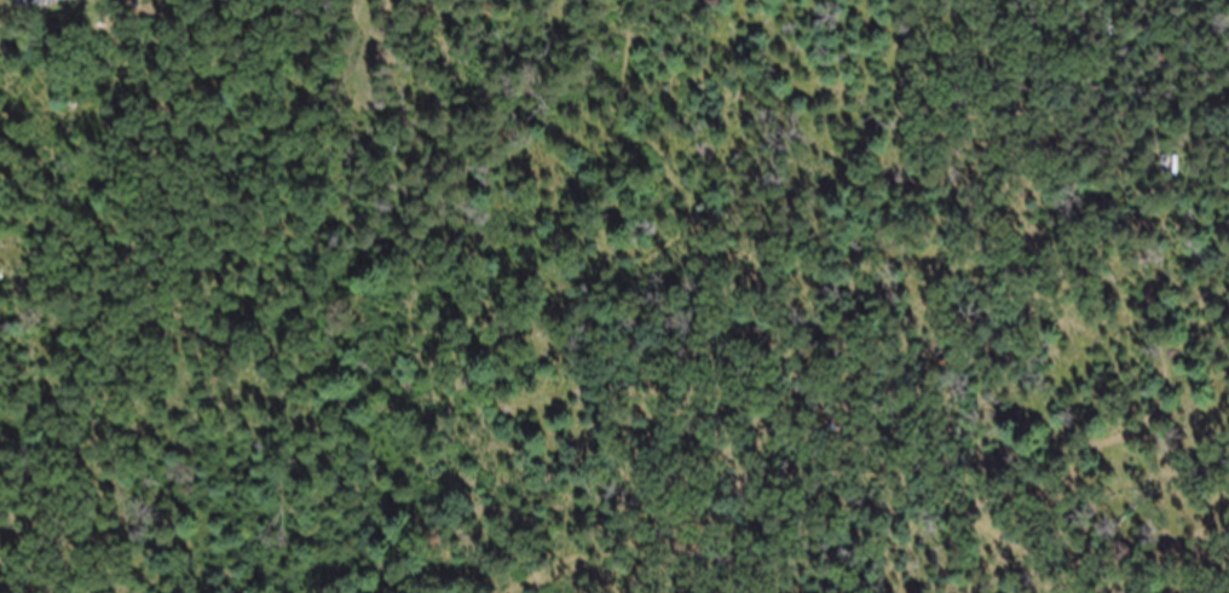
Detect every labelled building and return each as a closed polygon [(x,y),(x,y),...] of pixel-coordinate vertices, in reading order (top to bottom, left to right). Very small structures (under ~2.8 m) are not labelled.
[(78,0),(16,0),(16,13),(77,14),(78,0)] [(1183,188),(1183,168),(1165,167),(1164,188),(1183,188)]
